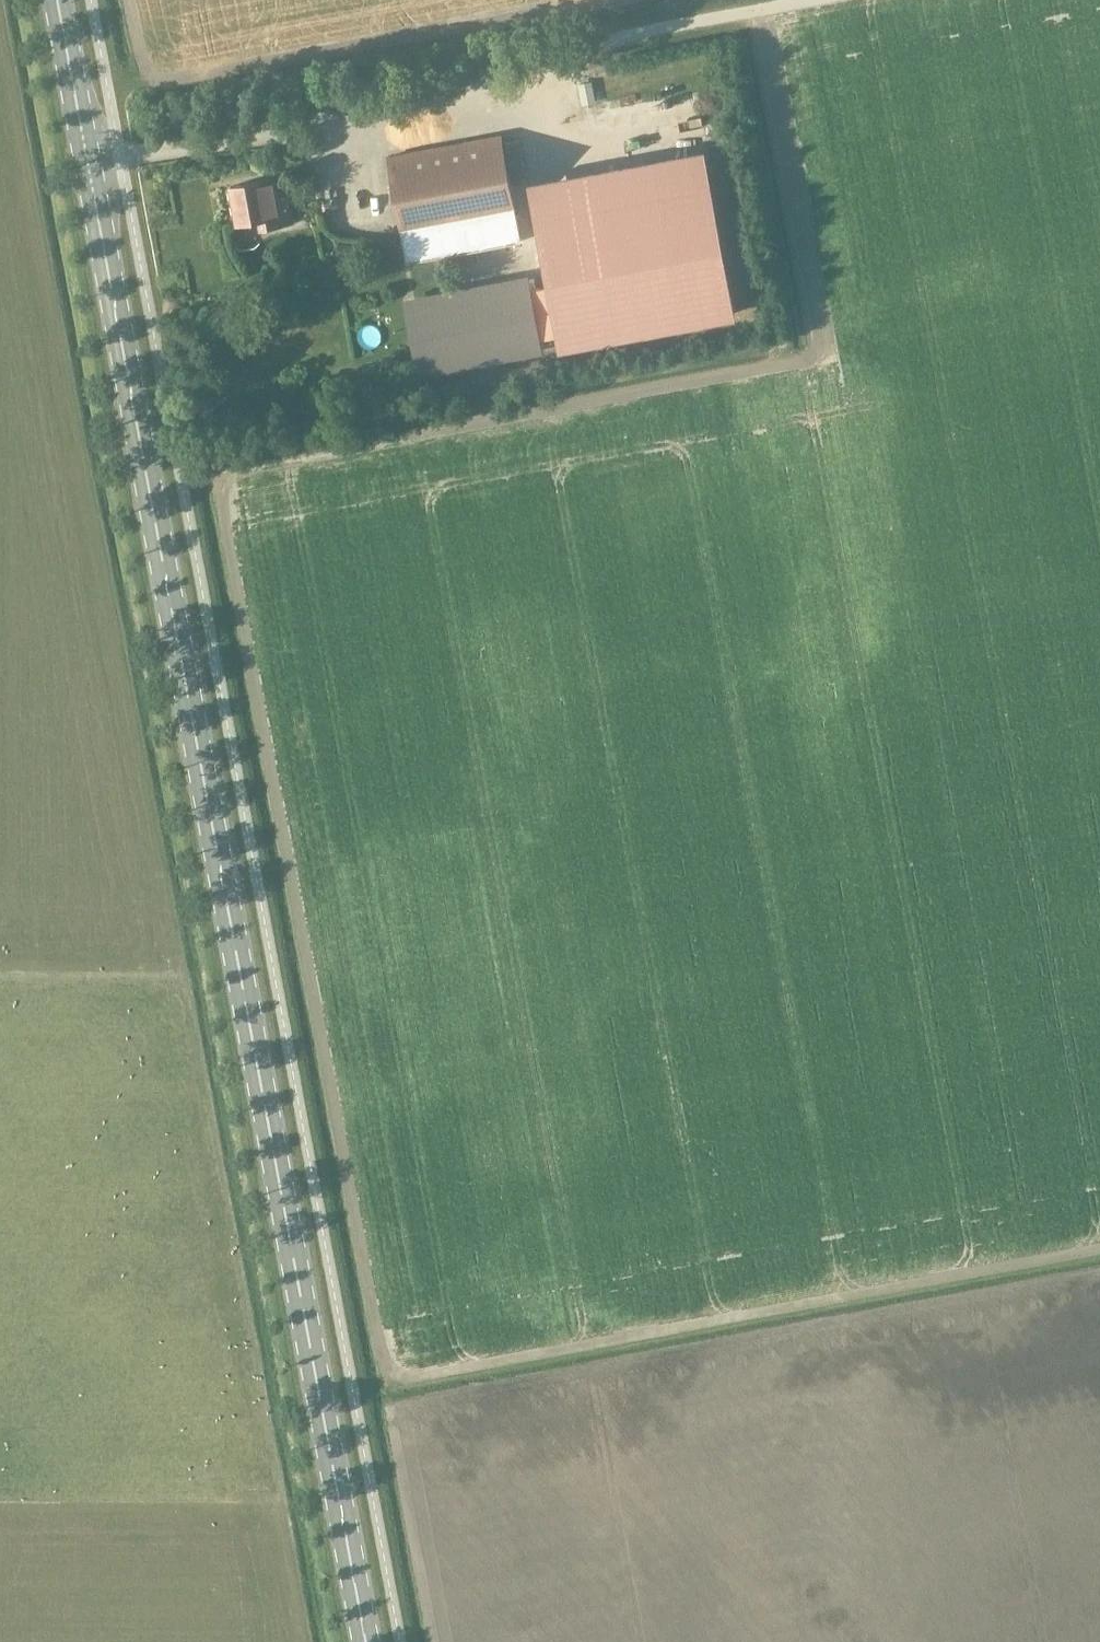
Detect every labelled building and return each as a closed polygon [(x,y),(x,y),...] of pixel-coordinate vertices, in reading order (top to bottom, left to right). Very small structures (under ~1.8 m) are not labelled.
[(598,182),(707,164),(700,122),(678,126),(673,100),(595,113),(591,88),(577,90),(583,127),(589,126),(598,182)] [(501,135),(388,157),(402,234),(516,212),(501,135)] [(271,179),(230,186),(237,224),(259,219),(261,229),(292,223),(286,191),(274,193),(271,179)] [(735,313),(711,184),(534,218),(547,286),(531,290),(540,338),(556,335),(558,346),(735,313)] [(388,193),(364,194),(365,218),(389,217),(388,193)] [(529,280),(409,303),(422,372),(542,349),(540,338),(531,290),(529,280)]
